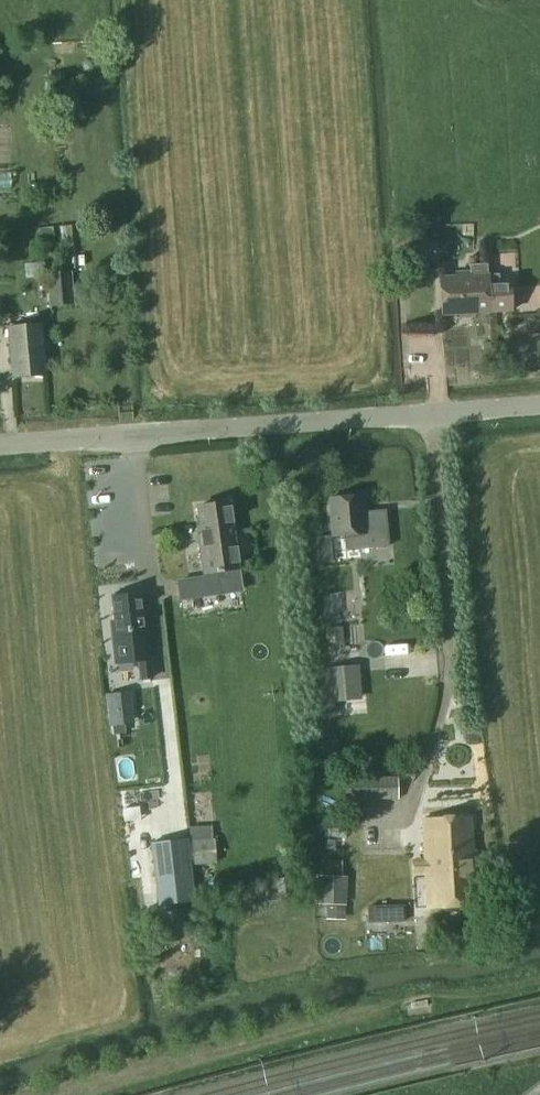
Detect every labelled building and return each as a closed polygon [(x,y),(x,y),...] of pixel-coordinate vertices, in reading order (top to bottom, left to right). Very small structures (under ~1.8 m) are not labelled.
[(421,236),(405,237),(407,269),(423,268),(421,236)] [(440,278),(443,315),(512,311),(510,283),(500,283),(499,274),(489,275),(488,274),(488,264),(470,265),(470,272),(457,273),(457,277),(440,278)] [(70,273),(48,275),(50,306),(73,304),(70,273)] [(530,289),(516,291),(519,311),(539,308),(539,305),(533,306),(530,289)] [(46,324),(8,328),(13,378),(46,375),(42,330),(46,330),(46,324)] [(386,511),(370,512),(370,514),(364,515),(362,495),(331,498),(334,537),(347,536),(348,550),(376,548),(375,545),(387,544),(387,547),(389,547),(386,511)] [(179,582),(181,599),(221,594),(217,571),(239,568),(229,503),(198,507),(203,546),(200,547),(204,576),(205,576),(205,578),(179,582)] [(116,663),(139,661),(141,680),(153,678),(147,629),(144,629),(140,593),(113,596),(118,643),(114,644),(116,663)] [(334,701),(357,699),(354,666),(332,668),(334,701)] [(116,693),(110,694),(106,694),(110,727),(114,726),(135,724),(131,691),(116,693)] [(363,778),(364,800),(399,799),(398,777),(363,778)] [(470,817),(423,819),(427,908),(480,904),(476,850),(474,850),(470,817)] [(213,839),(156,843),(158,867),(215,863),(213,839)] [(319,875),(318,903),(341,904),(342,877),(319,875)] [(326,918),(340,919),(341,906),(327,905),(326,918)]
